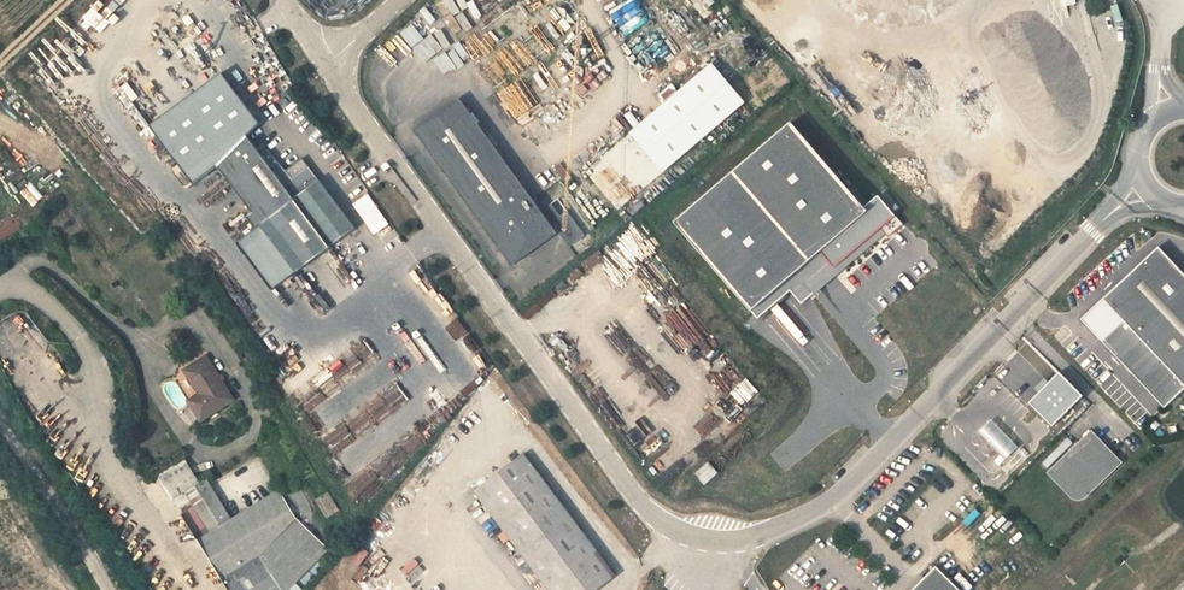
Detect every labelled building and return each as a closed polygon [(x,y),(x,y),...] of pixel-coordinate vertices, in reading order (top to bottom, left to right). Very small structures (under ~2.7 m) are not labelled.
[(744,102),(711,64),(631,133),(664,171),(744,102)] [(217,166),(247,136),(259,124),(221,73),(150,126),(193,184),(217,166)] [(546,226),(529,202),(530,202),(459,102),(420,130),(491,230),(492,229),(509,252),(546,226)] [(791,122),(675,222),(752,312),(867,210),(862,204),(791,122)] [(217,166),(252,212),(292,178),(267,148),(261,153),(247,136),(217,166)] [(296,272),(330,247),(355,228),(309,166),(292,178),(252,212),(246,217),(255,229),(261,225),(296,272)] [(867,210),(752,312),(758,319),(790,290),(801,303),(814,292),(810,287),(804,282),(829,260),(833,266),(879,225),(886,233),(900,220),(875,192),(862,204),(867,210)] [(354,205),(374,233),(389,223),(369,195),(354,205)] [(585,236),(558,199),(542,210),(569,247),(585,236)] [(261,225),(255,229),(237,242),(273,290),(296,272),(261,225)] [(516,262),(553,236),(546,226),(509,252),(516,262)] [(1159,247),(1104,299),(1124,321),(1102,341),(1164,407),(1183,389),(1183,274),(1159,247)] [(810,287),(833,266),(829,260),(804,282),(810,287)] [(219,377),(206,357),(185,370),(200,394),(189,401),(194,407),(202,420),(234,399),(222,381),(219,377)] [(200,394),(185,370),(174,377),(177,382),(178,382),(178,383),(184,392),(185,392),(185,394),(189,401),(200,394)] [(1083,396),(1060,372),(1029,403),(1053,427),(1083,396)] [(202,420),(194,407),(188,411),(196,424),(202,420)] [(991,420),(979,433),(1005,459),(1018,447),(991,420)] [(1091,433),(1051,472),(1069,491),(1069,493),(1070,494),(1072,496),(1074,497),(1076,498),(1078,498),(1080,498),(1083,497),(1085,496),(1086,494),(1087,493),(1088,492),(1088,490),(1088,488),(1088,486),(1088,484),(1087,483),(1086,482),(1099,470),(1105,476),(1120,463),(1091,433)] [(475,492),(505,531),(510,538),(550,589),(596,589),(615,576),(524,455),(475,492)] [(185,462),(160,478),(199,540),(231,520),(205,478),(198,482),(185,462)] [(1087,493),(1086,494),(1105,476),(1099,470),(1086,482),(1087,483),(1088,484),(1088,486),(1088,488),(1088,490),(1088,492),(1087,493)] [(199,540),(230,589),(289,589),(328,549),(297,518),(280,491),(231,520),(199,540)] [(339,510),(328,493),(317,500),(328,517),(339,510)] [(510,538),(505,531),(499,536),(504,543),(510,538)] [(337,556),(328,549),(289,589),(304,589),(337,556)] [(911,589),(961,589),(935,565),(917,584),(911,589)]
